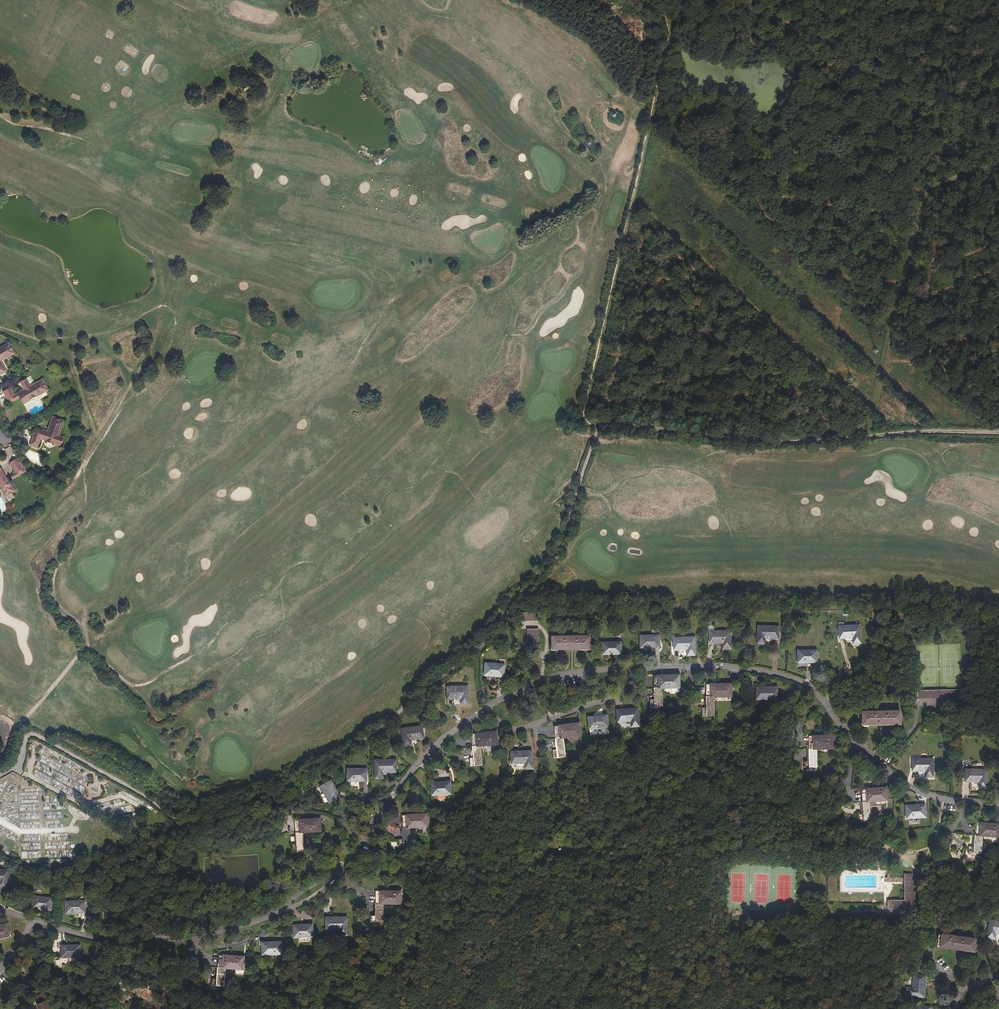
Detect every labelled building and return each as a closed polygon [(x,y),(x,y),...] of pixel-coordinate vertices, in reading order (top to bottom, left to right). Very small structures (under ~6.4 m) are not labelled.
[(2,358),(3,360),(7,358),(6,358),(12,354),(12,355),(15,353),(9,343),(6,344),(7,345),(2,348),(1,347),(0,348),(0,359),(2,358)] [(20,398),(24,405),(31,400),(30,400),(36,397),(40,395),(40,394),(46,391),(46,392),(49,390),(43,379),(40,381),(36,384),(35,383),(31,386),(26,379),(20,382),(24,390),(26,392),(19,396),(20,398)] [(3,392),(10,404),(17,400),(14,395),(10,388),(3,392)] [(14,395),(17,400),(20,398),(19,396),(26,392),(24,390),(14,395)] [(49,434),(37,429),(36,433),(34,432),(30,445),(37,448),(40,439),(61,446),(64,438),(59,436),(61,429),(60,429),(62,424),(63,424),(64,421),(53,417),(51,420),(52,420),(50,426),(49,426),(48,430),(50,431),(49,434)] [(10,462),(16,473),(18,476),(24,472),(17,459),(10,462)] [(1,490),(4,496),(7,494),(8,495),(13,493),(12,492),(15,490),(9,481),(8,481),(7,479),(1,469),(0,470),(0,490),(1,490)] [(538,612),(519,613),(519,620),(538,620),(538,612)] [(775,628),(775,626),(758,626),(758,644),(765,644),(765,638),(778,639),(779,629),(775,628)] [(860,626),(843,627),(843,629),(839,629),(840,639),(853,638),(853,644),(861,643),(860,626)] [(538,629),(527,629),(527,637),(533,637),(533,642),(539,642),(538,629)] [(730,631),(714,631),(714,633),(710,633),(710,643),(723,643),(723,649),(730,649),(730,631)] [(552,637),(552,649),(590,649),(589,636),(552,637)] [(640,636),(640,648),(659,647),(659,637),(655,637),(655,636),(640,636)] [(694,638),(678,638),(678,640),(674,640),(674,650),(687,650),(687,656),(695,655),(694,638)] [(602,642),(602,654),(621,654),(621,644),(617,644),(617,642),(602,642)] [(798,651),(798,662),(817,662),(817,652),(813,652),(813,650),(798,651)] [(485,663),(484,675),(503,677),(504,667),(500,666),(501,665),(485,663)] [(663,706),(662,688),(672,688),(679,688),(679,681),(678,681),(677,675),(654,676),(655,700),(650,700),(650,707),(663,706)] [(714,715),(714,697),(732,696),(731,690),(730,690),(730,684),(706,684),(707,709),(702,709),(702,715),(714,715)] [(468,686),(451,687),(451,689),(447,689),(447,699),(461,698),(461,704),(468,704),(468,686)] [(777,687),(761,687),(761,689),(757,689),(757,699),(770,699),(770,705),(777,705),(777,687)] [(948,697),(948,689),(939,689),(917,690),(911,691),(912,697),(917,696),(917,698),(948,697)] [(637,709),(621,710),(621,712),(617,712),(618,722),(631,721),(632,727),(639,726),(637,709)] [(862,712),(863,725),(900,724),(900,711),(862,712)] [(588,717),(589,729),(608,727),(607,717),(603,718),(603,716),(588,717)] [(565,756),(563,738),(581,736),(580,729),(578,729),(577,723),(554,726),(557,750),(552,751),(553,757),(565,756)] [(419,729),(418,727),(402,729),(404,747),(411,746),(411,740),(424,738),(423,728),(419,729)] [(482,764),(480,746),(497,744),(497,738),(495,738),(495,732),(471,734),(474,758),(469,759),(470,765),(482,764)] [(817,767),(817,749),(834,749),(834,742),(833,742),(833,736),(809,736),(809,761),(804,761),(805,767),(817,767)] [(531,751),(515,752),(515,754),(511,754),(511,764),(525,763),(525,769),(532,769),(531,751)] [(933,759),(917,759),(916,761),(912,761),(912,771),(926,771),(926,777),(933,777),(933,759)] [(392,762),(392,760),(376,760),(376,778),(383,778),(383,772),(396,772),(396,762),(392,762)] [(348,769),(347,781),(366,781),(366,771),(363,771),(363,769),(348,769)] [(987,770),(970,770),(970,772),(966,772),(966,781),(979,782),(979,788),(986,788),(987,770)] [(331,780),(320,786),(330,803),(338,798),(336,795),(338,794),(331,780)] [(431,783),(432,795),(451,794),(450,784),(446,784),(446,782),(431,783)] [(871,820),(870,801),(887,800),(887,794),(885,794),(885,788),(861,789),(863,814),(858,814),(859,820),(871,820)] [(906,806),(907,818),(926,817),(925,807),(921,807),(921,805),(906,806)] [(411,846),(410,828),(427,826),(427,820),(425,820),(425,814),(401,815),(403,840),(398,840),(399,846),(411,846)] [(304,850),(303,832),(321,831),(320,824),(319,825),(318,819),(295,820),(296,844),(291,845),(292,851),(304,850)] [(983,836),(998,837),(998,825),(976,823),(974,847),(969,847),(969,853),(981,854),(983,836)] [(0,870),(0,888),(6,888),(8,871),(0,870)] [(912,908),(912,874),(904,873),(904,878),(886,877),(885,882),(904,882),(904,900),(888,900),(888,906),(893,906),(893,908),(912,908)] [(383,922),(383,904),(401,904),(401,897),(399,897),(399,891),(375,891),(375,915),(371,915),(371,922),(383,922)] [(33,898),(32,908),(51,910),(52,898),(37,897),(37,899),(33,898)] [(65,902),(66,913),(85,913),(85,903),(81,903),(81,901),(65,902)] [(346,917),(330,918),(330,919),(326,920),(326,929),(340,929),(340,935),(347,935),(346,917)] [(990,920),(987,938),(995,939),(995,933),(998,934),(998,922),(990,920)] [(9,936),(7,924),(0,925),(0,938),(9,936)] [(293,925),(294,937),(313,937),(312,927),(308,927),(308,925),(293,925)] [(938,934),(936,947),(974,951),(975,939),(938,934)] [(262,944),(262,954),(281,954),(281,942),(266,942),(266,944),(262,944)] [(61,948),(61,958),(80,957),(80,945),(65,946),(65,947),(61,948)] [(224,986),(225,968),(243,969),(243,963),(242,963),(242,957),(219,955),(217,979),(212,979),(212,985),(224,986)] [(924,997),(925,980),(923,980),(924,976),(914,975),(913,988),(907,988),(906,995),(924,997)] [(48,1000),(49,999),(46,992),(36,996),(39,1003),(36,1004),(38,1008),(51,1008),(48,1000)]
